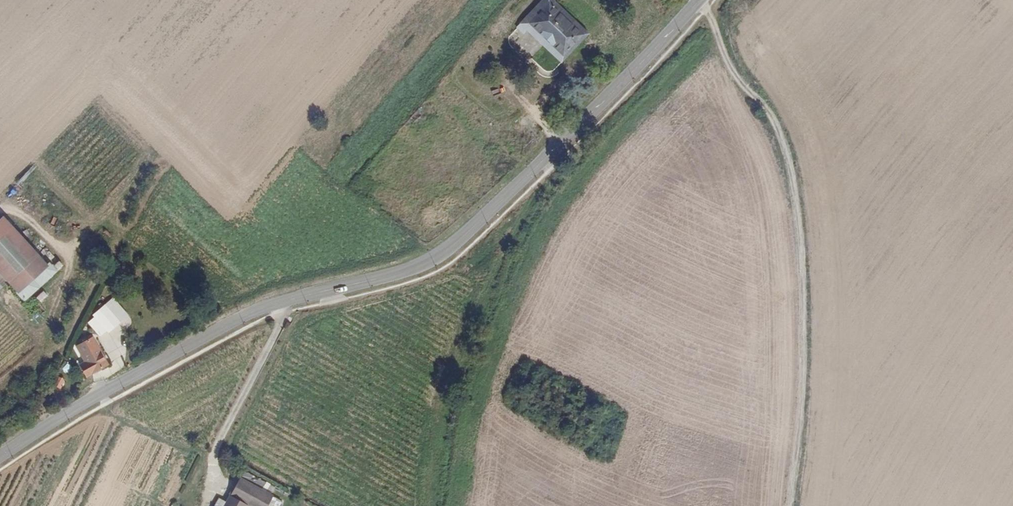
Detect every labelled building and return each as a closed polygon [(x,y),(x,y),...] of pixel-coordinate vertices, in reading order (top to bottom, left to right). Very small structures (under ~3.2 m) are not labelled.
[(562,43),(585,20),(561,0),(537,0),(525,11),(562,43)] [(24,295),(54,265),(7,216),(0,223),(0,270),(24,295)] [(91,320),(106,337),(124,321),(110,304),(91,320)] [(82,365),(89,379),(112,367),(97,337),(79,346),(88,362),(82,365)] [(57,375),(53,385),(62,389),(66,379),(57,375)] [(278,498),(243,479),(229,505),(273,505),(278,498)]
